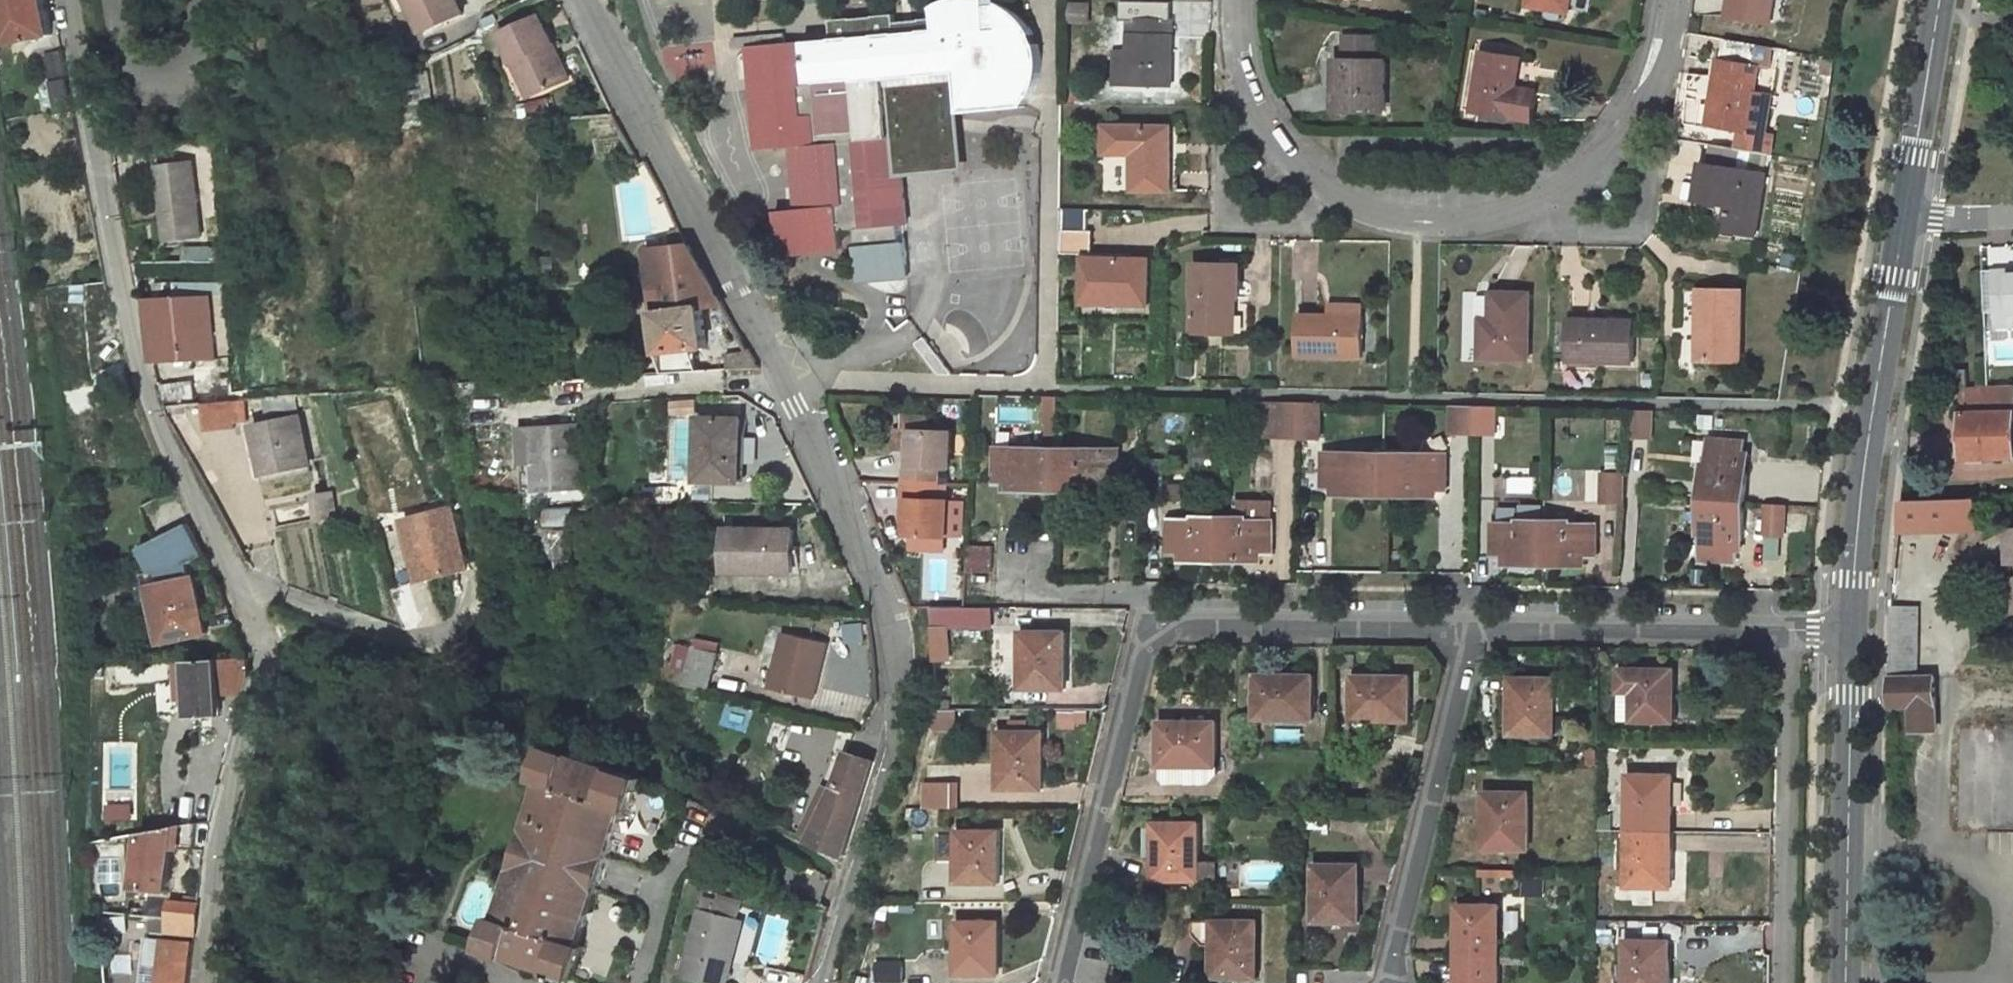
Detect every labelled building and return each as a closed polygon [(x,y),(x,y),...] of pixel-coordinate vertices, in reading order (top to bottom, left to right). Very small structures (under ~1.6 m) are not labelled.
[(9,42),(54,35),(47,0),(0,0),(9,42)] [(404,17),(413,12),(424,36),(463,18),(454,0),(396,0),(404,17)] [(779,253),(841,247),(839,230),(856,228),(859,283),(908,279),(903,224),(906,224),(902,176),(899,136),(891,137),(886,81),(886,77),(957,70),(957,74),(961,109),(1026,104),(1032,97),(1036,90),(1040,77),(1041,67),(1041,55),(1038,40),(1033,29),(1024,19),(1014,12),(1004,7),(998,6),(986,7),(987,1),(980,0),(954,0),(949,1),(933,6),(934,17),(895,21),(894,13),(830,19),(832,38),(784,42),(783,33),(729,38),(730,47),(749,45),(756,121),(769,121),(772,149),(792,146),(798,208),(775,211),(779,253)] [(1530,6),(1570,14),(1572,0),(1531,0),(1530,6)] [(1728,16),(1770,22),(1774,0),(1731,0),(1728,16)] [(1090,4),(1068,4),(1067,21),(1090,21),(1090,4)] [(1116,52),(1115,83),(1171,84),(1173,13),(1164,13),(1163,20),(1141,19),(1130,19),(1129,52),(1116,52)] [(522,63),(538,95),(570,79),(539,16),(502,35),(517,66),(522,63)] [(46,53),(58,114),(76,112),(62,39),(52,40),(53,51),(46,53)] [(1343,80),(1342,110),(1386,110),(1386,61),(1377,61),(1376,39),(1346,39),(1346,62),(1336,61),(1336,80),(1343,80)] [(1756,65),(1759,44),(1724,39),(1720,59),(1756,65)] [(1484,51),(1475,110),(1533,120),(1538,89),(1517,86),(1521,57),(1484,51)] [(1719,59),(1709,123),(1742,128),(1739,148),(1758,151),(1761,131),(1748,129),(1758,65),(1756,65),(1720,59),(1719,59)] [(899,136),(902,176),(966,170),(961,109),(957,74),(886,81),(891,137),(899,136)] [(1335,80),(1326,80),(1325,108),(1335,108),(1335,80)] [(772,149),(769,121),(756,121),(759,150),(772,149)] [(1133,154),(1133,190),(1170,191),(1170,127),(1105,126),(1105,154),(1133,154)] [(1738,148),(1714,143),(1711,165),(1735,169),(1738,148)] [(157,165),(166,239),(200,236),(191,162),(157,165)] [(1757,234),(1766,174),(1735,169),(1711,165),(1703,164),(1699,199),(1727,203),(1734,204),(1731,230),(1757,234)] [(1731,230),(1734,204),(1727,203),(1723,229),(1731,230)] [(1064,230),(1063,253),(1085,254),(1084,302),(1149,304),(1150,259),(1119,258),(1119,270),(1087,268),(1087,257),(1087,231),(1064,230)] [(649,250),(665,374),(684,373),(681,352),(707,349),(704,308),(725,306),(684,232),(670,234),(672,247),(649,250)] [(1087,268),(1119,270),(1119,258),(1087,257),(1087,268)] [(1196,264),(1195,332),(1231,333),(1233,298),(1239,298),(1239,264),(1196,264)] [(1991,268),(1993,326),(2009,325),(2008,313),(2012,313),(2012,267),(1991,268)] [(148,290),(154,361),(217,359),(210,294),(180,296),(179,287),(148,290)] [(1700,290),(1698,360),(1740,360),(1742,291),(1700,290)] [(1482,319),(1481,356),(1528,357),(1530,292),(1492,292),(1491,319),(1482,319)] [(1364,306),(1334,307),(1334,315),(1364,315),(1364,306)] [(1300,314),(1299,355),(1363,357),(1364,315),(1334,315),(1300,314)] [(1570,319),(1568,359),(1632,361),(1633,320),(1601,319),(1570,319)] [(724,332),(729,343),(737,339),(732,329),(724,332)] [(921,340),(913,347),(938,374),(953,374),(921,340)] [(719,371),(755,369),(760,366),(751,352),(716,356),(719,371)] [(1947,370),(1948,388),(1964,387),(1968,387),(1967,370),(1947,370)] [(191,381),(159,384),(165,404),(186,402),(192,402),(191,381)] [(1988,386),(1968,387),(1964,387),(1965,459),(2012,457),(2012,385),(1988,386)] [(243,406),(218,408),(218,422),(249,420),(248,415),(298,412),(296,394),(244,398),(243,406)] [(187,411),(218,408),(243,406),(244,398),(192,402),(186,402),(187,411)] [(696,399),(671,400),(672,414),(697,413),(696,399)] [(1268,402),(1267,428),(1283,428),(1284,402),(1268,402)] [(1283,428),(1302,429),(1302,422),(1303,402),(1284,402),(1283,428)] [(1302,422),(1322,423),(1323,403),(1303,402),(1302,422)] [(1449,434),(1472,435),(1473,406),(1450,406),(1449,434)] [(1699,429),(1714,429),(1714,415),(1700,415),(1699,429)] [(305,465),(296,417),(257,424),(267,473),(305,465)] [(700,418),(698,482),(741,482),(741,418),(700,418)] [(534,427),(538,490),(583,487),(579,424),(534,427)] [(525,428),(529,491),(538,490),(534,427),(525,428)] [(905,450),(921,451),(922,432),(905,431),(905,450)] [(921,451),(921,467),(916,467),(915,483),(948,485),(949,470),(960,470),(962,433),(922,432),(921,451)] [(1746,504),(1750,454),(1746,454),(1740,453),(1740,442),(1711,440),(1709,464),(1704,464),(1702,500),(1746,504)] [(1058,450),(997,449),(996,477),(1006,477),(1006,483),(1006,490),(1057,491),(1058,450)] [(1057,491),(1110,492),(1110,485),(1110,478),(1120,479),(1121,451),(1058,450),(1057,491)] [(1385,453),(1324,452),(1323,481),(1335,482),(1335,488),(1335,495),(1385,496),(1385,453)] [(1385,496),(1437,497),(1437,490),(1437,483),(1448,484),(1448,454),(1385,453),(1385,496)] [(204,471),(211,485),(221,480),(214,466),(204,471)] [(1524,476),(1524,501),(1544,501),(1545,477),(1524,476)] [(1623,502),(1626,476),(1607,476),(1604,501),(1623,502)] [(637,501),(660,501),(659,485),(654,485),(654,481),(637,481),(637,501)] [(919,502),(918,537),(957,538),(959,502),(947,501),(948,485),(915,483),(914,502),(919,502)] [(660,501),(687,500),(687,485),(659,485),(660,501)] [(959,502),(960,485),(948,485),(947,501),(959,502)] [(1975,499),(1951,500),(1951,527),(1976,527),(1975,499)] [(1702,500),(1700,535),(1704,536),(1702,559),(1731,560),(1732,548),(1739,549),(1743,550),(1746,504),(1702,500)] [(1951,500),(1901,502),(1898,528),(1951,527),(1951,500)] [(572,526),(577,511),(561,506),(556,521),(572,526)] [(1787,507),(1769,506),(1767,536),(1785,537),(1787,507)] [(405,521),(420,581),(450,573),(446,555),(461,552),(450,509),(405,521)] [(1273,509),(1251,509),(1251,519),(1251,521),(1273,521),(1273,509)] [(1222,517),(1197,517),(1196,520),(1172,520),(1172,542),(1183,541),(1183,549),(1183,561),(1221,561),(1222,518),(1222,517)] [(1221,561),(1261,563),(1262,550),(1262,544),(1272,544),(1273,521),(1251,521),(1251,519),(1222,517),(1222,518),(1221,561)] [(157,580),(208,556),(192,522),(141,546),(157,580)] [(1544,522),(1521,522),(1520,524),(1495,525),(1494,548),(1506,548),(1507,554),(1507,565),(1543,565),(1544,522)] [(1585,556),(1596,555),(1596,526),(1572,526),(1572,523),(1544,522),(1543,565),(1585,566),(1585,556)] [(555,529),(556,563),(565,562),(563,529),(555,529)] [(571,530),(571,543),(587,541),(587,529),(571,530)] [(728,529),(727,571),(793,571),(793,529),(728,529)] [(1995,532),(1997,564),(2009,564),(2010,579),(2003,579),(2004,606),(2012,605),(2012,531),(1995,532)] [(971,533),(969,571),(994,572),(995,533),(971,533)] [(465,569),(461,552),(446,555),(450,573),(465,569)] [(196,576),(154,586),(161,624),(163,624),(167,643),(209,633),(196,576)] [(712,601),(702,600),(701,614),(711,615),(712,601)] [(991,605),(934,604),(936,625),(990,627),(991,605)] [(2012,614),(2012,605),(2004,606),(2005,615),(2012,614)] [(1891,606),(1891,678),(1917,678),(1918,606),(1891,606)] [(784,632),(770,689),(812,698),(825,642),(784,632)] [(1023,669),(1024,689),(1066,689),(1067,632),(1022,632),(1021,668),(1023,669)] [(714,690),(725,646),(685,637),(678,666),(691,669),(687,684),(714,690)] [(249,656),(190,659),(193,716),(222,715),(220,677),(250,675),(249,656)] [(1617,722),(1675,723),(1676,687),(1673,687),(1673,670),(1618,669),(1617,722)] [(1257,675),(1256,717),(1277,717),(1276,720),(1313,720),(1314,675),(1257,675)] [(1353,676),(1353,718),(1370,719),(1371,720),(1409,720),(1409,676),(1353,676)] [(1510,696),(1509,736),(1554,736),(1555,677),(1514,678),(1513,696),(1510,696)] [(1917,678),(1891,678),(1891,707),(1911,707),(1913,731),(1937,730),(1934,677),(1917,678)] [(608,710),(601,730),(607,732),(608,730),(614,713),(608,710)] [(1218,722),(1160,721),(1160,768),(1198,768),(1198,766),(1218,766),(1218,722)] [(1001,771),(1001,789),(1043,788),(1044,733),(999,733),(999,769),(1001,771)] [(487,947),(576,979),(587,945),(581,944),(627,808),(633,810),(644,778),(556,745),(544,778),(550,780),(503,917),(497,915),(487,947)] [(843,858),(874,759),(847,753),(836,786),(810,840),(843,858)] [(1198,768),(1160,768),(1160,770),(1168,784),(1209,784),(1217,775),(1218,766),(1198,766),(1198,768)] [(1628,776),(1628,830),(1670,830),(1670,812),(1673,811),(1673,776),(1628,776)] [(823,780),(800,834),(810,840),(836,786),(823,780)] [(952,808),(952,783),(927,783),(927,808),(952,808)] [(1484,812),(1484,850),(1529,851),(1530,792),(1487,792),(1487,813),(1484,812)] [(209,803),(192,804),(189,822),(203,819),(211,818),(215,803),(209,803)] [(1331,817),(1306,815),(1305,829),(1329,831),(1331,817)] [(142,832),(136,888),(168,891),(173,848),(195,850),(197,830),(203,830),(203,819),(189,822),(142,832)] [(1198,824),(1155,824),(1154,862),(1157,863),(1156,880),(1198,881),(1198,824)] [(960,868),(960,882),(999,883),(999,831),(957,830),(957,868),(960,868)] [(1628,830),(1628,888),(1672,888),(1671,849),(1669,849),(1670,830),(1628,830)] [(1315,866),(1314,922),(1355,923),(1356,904),(1359,903),(1359,866),(1315,866)] [(178,919),(197,921),(198,904),(171,901),(169,918),(178,919)] [(741,908),(715,901),(712,914),(737,921),(741,908)] [(1458,905),(1458,938),(1461,938),(1461,956),(1474,956),(1498,956),(1499,905),(1458,905)] [(683,974),(715,982),(725,982),(743,922),(737,921),(712,914),(700,910),(683,974)] [(176,933),(195,935),(197,921),(178,919),(176,933)] [(1258,922),(1194,921),(1193,931),(1205,947),(1213,946),(1214,979),(1258,979),(1258,922)] [(959,960),(959,974),(998,974),(998,923),(958,923),(957,960),(959,960)] [(164,939),(160,982),(190,982),(194,942),(164,939)] [(1626,982),(1671,982),(1670,960),(1668,960),(1668,942),(1626,942),(1626,982)] [(1461,956),(1460,974),(1457,974),(1457,982),(1498,982),(1498,956),(1474,956),(1461,956)]
